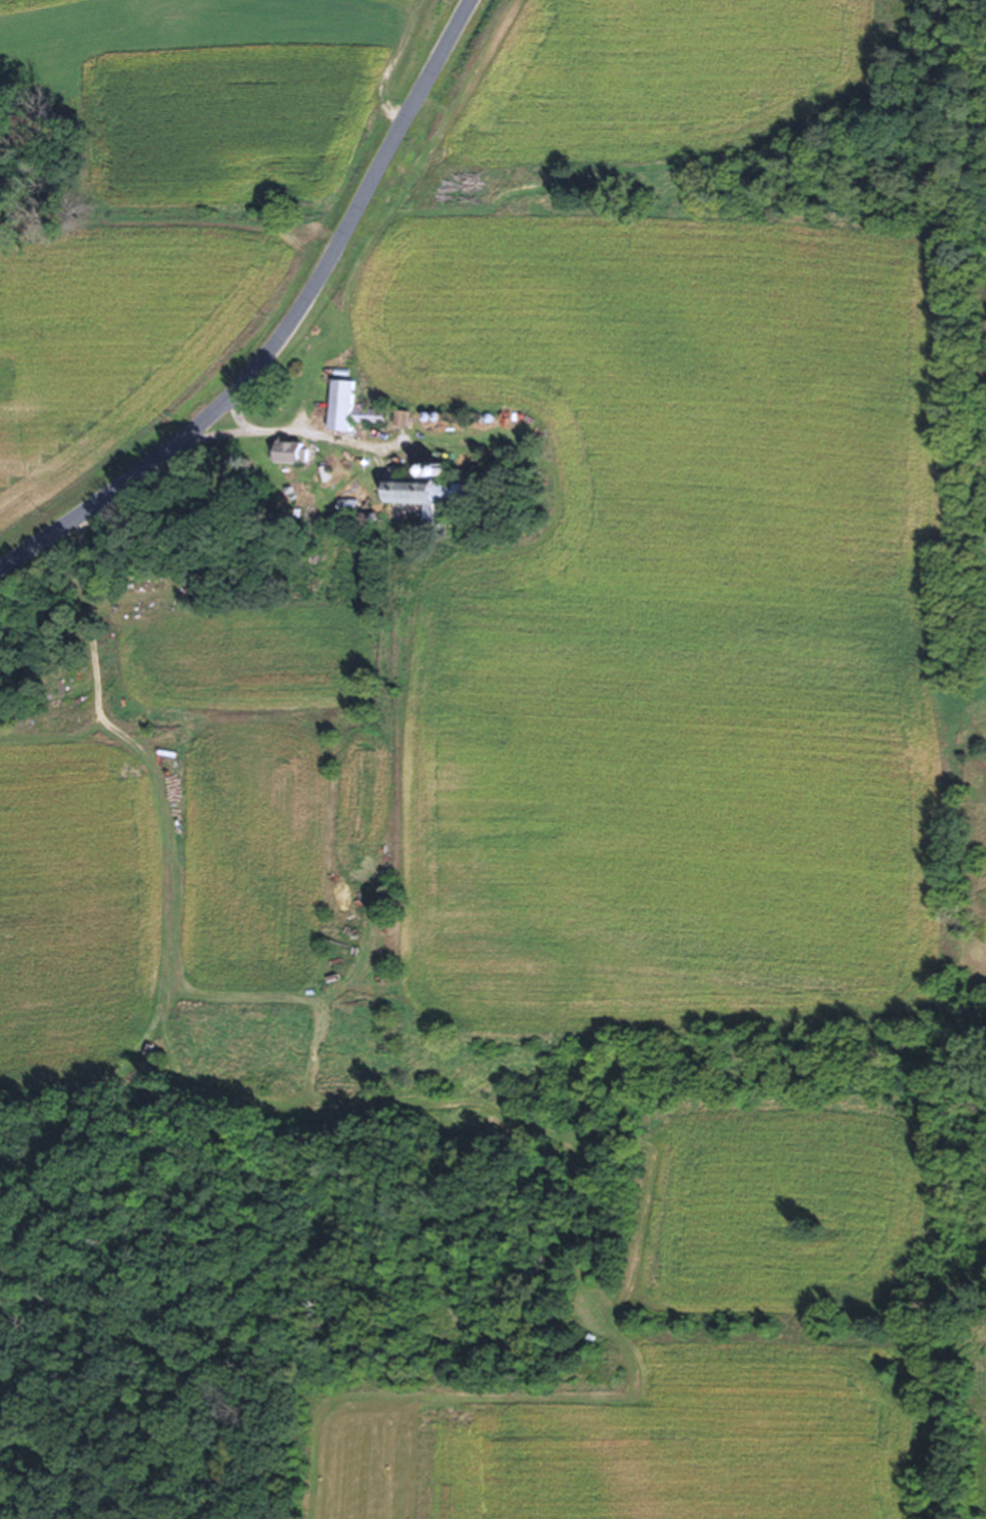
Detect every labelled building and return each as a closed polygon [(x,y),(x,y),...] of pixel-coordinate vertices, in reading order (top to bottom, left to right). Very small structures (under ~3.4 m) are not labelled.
[(349,390),(325,388),(320,438),(344,440),(349,390)] [(439,508),(427,508),(427,491),(374,490),(374,512),(418,513),(418,543),(438,543),(439,508)]
